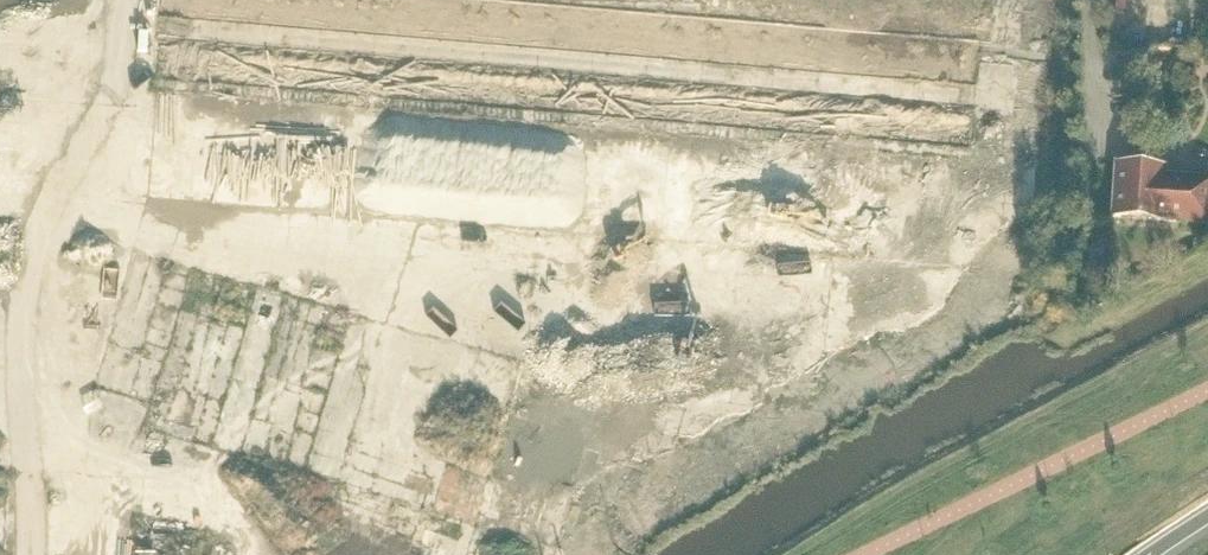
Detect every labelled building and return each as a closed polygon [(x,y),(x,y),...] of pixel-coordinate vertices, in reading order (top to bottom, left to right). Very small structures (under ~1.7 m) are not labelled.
[(1142,136),(1155,146),(1162,135),(1149,126),(1142,136)] [(1169,176),(1169,169),(1118,165),(1115,216),(1207,223),(1207,179),(1169,176)]
